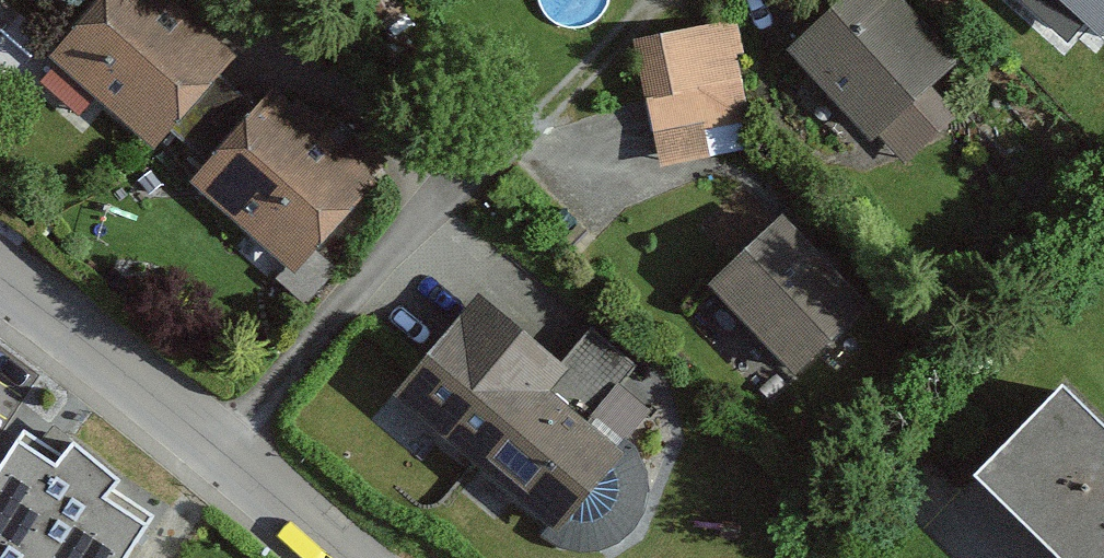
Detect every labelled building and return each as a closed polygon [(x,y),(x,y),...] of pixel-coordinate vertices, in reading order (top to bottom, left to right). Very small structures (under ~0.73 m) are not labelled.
[(154,0),(111,0),(53,72),(164,161),(239,68),(154,0)] [(893,0),(863,0),(798,64),(909,176),(958,127),(934,103),(965,72),(893,0)] [(1103,48),(1103,0),(1024,0),(1077,46),(1088,34),(1103,48)] [(750,155),(727,37),(640,54),(663,172),(750,155)] [(318,137),(279,105),(198,202),(296,284),(387,175),(328,126),(318,137)] [(881,316),(797,232),(721,307),(805,391),(881,316)] [(552,357),(474,292),(391,392),(552,524),(560,532),(626,452),(617,445),(624,436),(643,414),(606,383),(625,360),(580,324),(552,357)] [(1083,399),(998,491),(1071,557),(1103,557),(1103,419),(1083,399)] [(0,470),(0,557),(125,557),(151,520),(110,493),(116,483),(74,447),(64,461),(24,434),(0,470)] [(637,448),(624,436),(617,445),(626,452),(560,532),(552,524),(539,538),(567,548),(591,551),(615,544),(632,533),(642,517),(648,495),(646,474),(637,448)]
